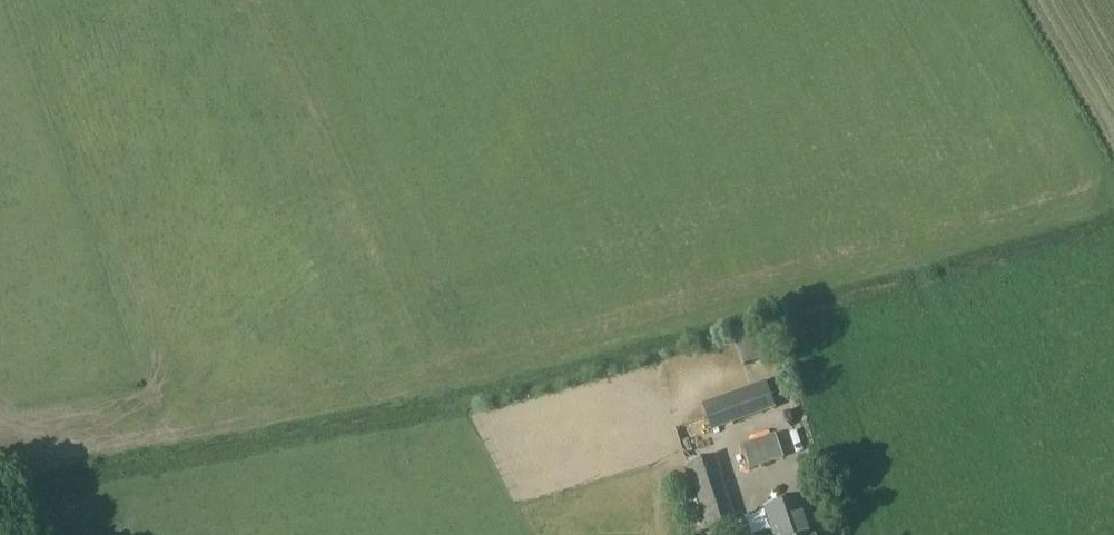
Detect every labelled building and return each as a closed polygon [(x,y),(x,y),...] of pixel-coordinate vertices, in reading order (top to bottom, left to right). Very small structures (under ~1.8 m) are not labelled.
[(677,427),(675,428),(688,465),(687,465),(687,466),(708,529),(709,528),(738,519),(716,456),(715,456),(708,431),(712,431),(776,409),(766,381),(765,382),(728,395),(703,404),(704,407),(707,417),(677,427)] [(751,470),(783,459),(774,434),(743,445),(751,470)] [(800,497),(765,509),(774,534),(814,534),(800,497)]
